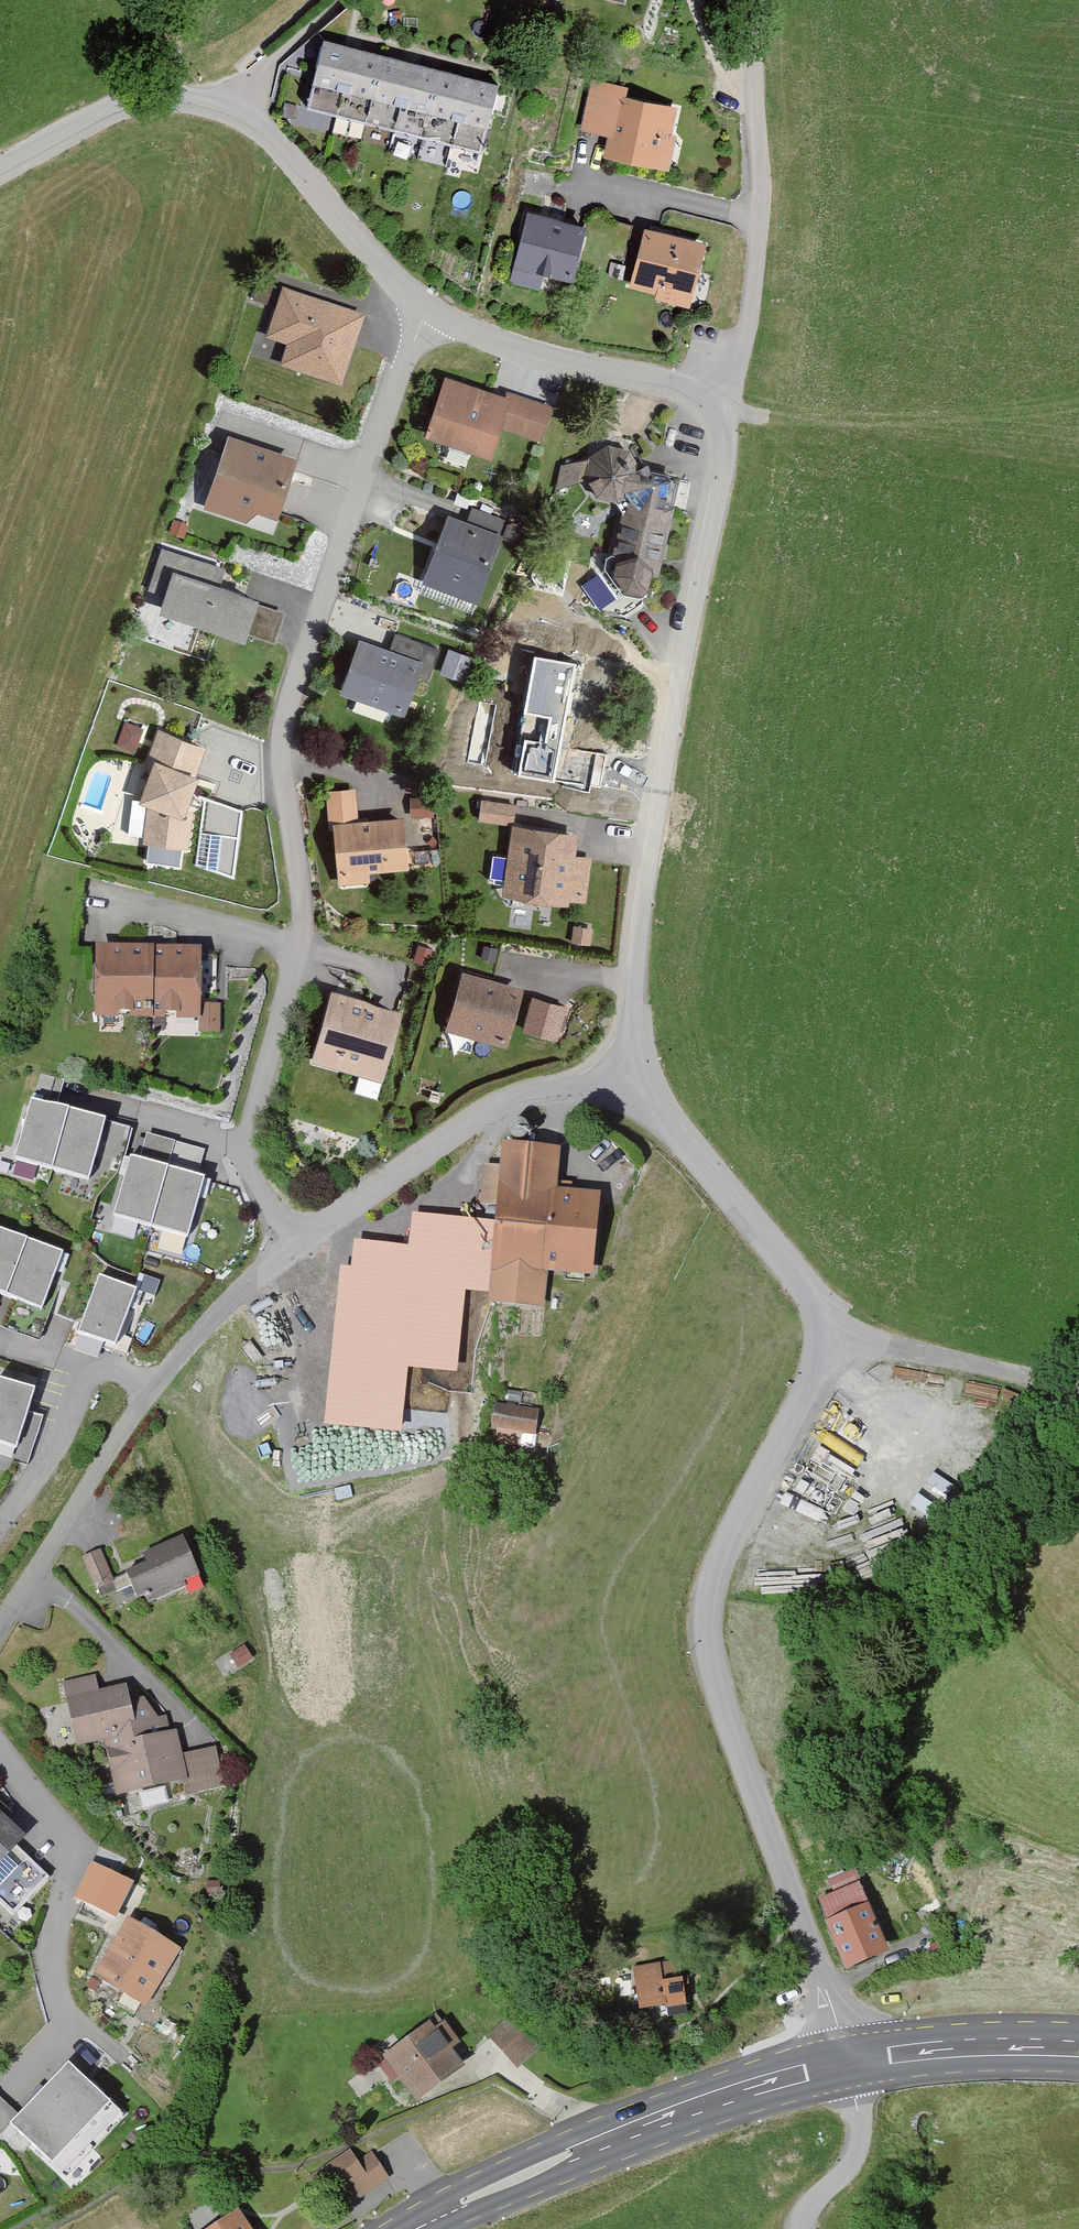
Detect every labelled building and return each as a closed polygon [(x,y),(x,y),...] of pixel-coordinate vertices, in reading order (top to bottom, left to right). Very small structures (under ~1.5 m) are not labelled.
[(497,86),(325,43),(309,108),(480,151),(497,86)] [(627,89),(591,82),(581,130),(612,136),(607,158),(664,169),(676,110),(625,100),(627,89)] [(585,228),(528,213),(510,282),(540,290),(544,275),(571,282),(585,228)] [(705,245),(645,230),(629,289),(690,304),(705,245)] [(269,304),(274,288),(258,284),(253,299),(269,304)] [(364,315),(284,289),(268,337),(291,345),(284,366),(341,384),(364,315)] [(505,397),(447,379),(428,438),(490,458),(500,427),(542,440),(551,412),(505,397)] [(295,461),(231,439),(207,507),(242,519),(254,510),(278,517),(295,461)] [(622,500),(626,507),(611,569),(626,592),(647,597),(655,588),(681,485),(664,469),(652,466),(643,470),(635,453),(611,448),(591,455),(590,462),(562,466),(556,489),(586,481),(598,497),(614,502),(622,500)] [(502,537),(451,518),(426,584),(477,603),(502,537)] [(188,525),(173,520),(169,533),(184,538),(188,525)] [(225,570),(162,550),(149,590),(166,596),(160,616),(245,644),(258,603),(218,590),(225,570)] [(582,582),(602,606),(619,592),(599,568),(582,582)] [(426,665),(361,642),(342,694),(407,717),(426,665)] [(476,662),(451,653),(442,678),(467,687),(476,662)] [(576,665),(536,658),(526,713),(550,717),(546,743),(525,739),(518,777),(555,784),(576,665)] [(163,759),(146,805),(142,845),(189,850),(190,816),(203,777),(195,772),(204,748),(155,730),(148,753),(163,759)] [(356,791),(330,794),(340,885),(369,882),(368,874),(407,870),(402,821),(360,826),(356,791)] [(113,826),(125,829),(132,798),(120,796),(113,826)] [(433,799),(411,799),(412,817),(433,817),(433,799)] [(516,806),(481,802),(479,820),(514,824),(516,806)] [(578,837),(512,828),(503,898),(570,907),(571,901),(584,903),(590,857),(576,855),(578,837)] [(592,930),(574,927),(572,943),(590,946),(592,930)] [(200,944),(93,944),(93,1014),(200,1014),(200,1002),(200,944)] [(498,949),(484,946),(482,959),(495,962),(498,949)] [(432,950),(418,948),(415,963),(429,966),(432,950)] [(524,990),(463,973),(447,1031),(508,1048),(524,990)] [(401,1014),(332,995),(312,1063),(381,1083),(401,1014)] [(569,1007),(532,998),(522,1035),(559,1044),(569,1007)] [(219,1002),(200,1002),(200,1014),(200,1030),(219,1031),(219,1002)] [(105,1119),(32,1099),(16,1158),(88,1179),(105,1119)] [(561,1146),(505,1142),(503,1163),(477,1161),(474,1207),(496,1208),(496,1220),(490,1290),(490,1301),(544,1305),(546,1270),(600,1274),(606,1190),(559,1187),(561,1146)] [(203,1176),(132,1155),(115,1214),(187,1234),(203,1176)] [(490,1290),(496,1220),(413,1213),(410,1246),(357,1241),(354,1269),(341,1268),(327,1423),(400,1429),(406,1365),(456,1370),(464,1288),(490,1290)] [(0,1231),(0,1292),(40,1307),(60,1253),(0,1231)] [(135,1289),(100,1276),(80,1331),(115,1343),(135,1289)] [(14,1449),(31,1397),(0,1387),(0,1444),(14,1449)] [(539,1408),(496,1402),(492,1427),(535,1434),(539,1408)] [(147,1561),(126,1570),(138,1596),(145,1593),(148,1601),(184,1585),(181,1578),(198,1571),(182,1535),(143,1552),(147,1561)] [(101,1548),(83,1555),(96,1588),(114,1581),(101,1548)] [(252,1657),(244,1644),(230,1653),(238,1666),(252,1657)] [(96,1673),(63,1681),(79,1743),(103,1737),(118,1793),(184,1776),(189,1796),(227,1786),(217,1747),(185,1755),(179,1728),(161,1733),(153,1698),(141,1701),(136,1681),(101,1690),(96,1673)] [(0,1809),(0,1864),(28,1835),(0,1809)] [(133,1881),(92,1862),(75,1896),(116,1916),(133,1881)] [(836,1893),(820,1900),(847,1965),(886,1949),(853,1870),(831,1880),(836,1893)] [(219,1880),(207,1881),(207,1893),(220,1893),(219,1880)] [(179,1948),(128,1917),(94,1972),(145,2003),(179,1948)] [(660,1961),(633,1965),(641,2008),(686,2001),(682,1973),(663,1976),(660,1961)] [(509,2017),(491,2034),(519,2064),(537,2047),(509,2017)] [(430,2021),(384,2055),(417,2098),(463,2064),(430,2021)] [(119,2108),(69,2061),(11,2123),(61,2169),(119,2108)] [(348,2149),(318,2171),(344,2206),(384,2176),(365,2151),(355,2159),(348,2149)] [(210,2228),(250,2228),(238,2210),(210,2228)]
